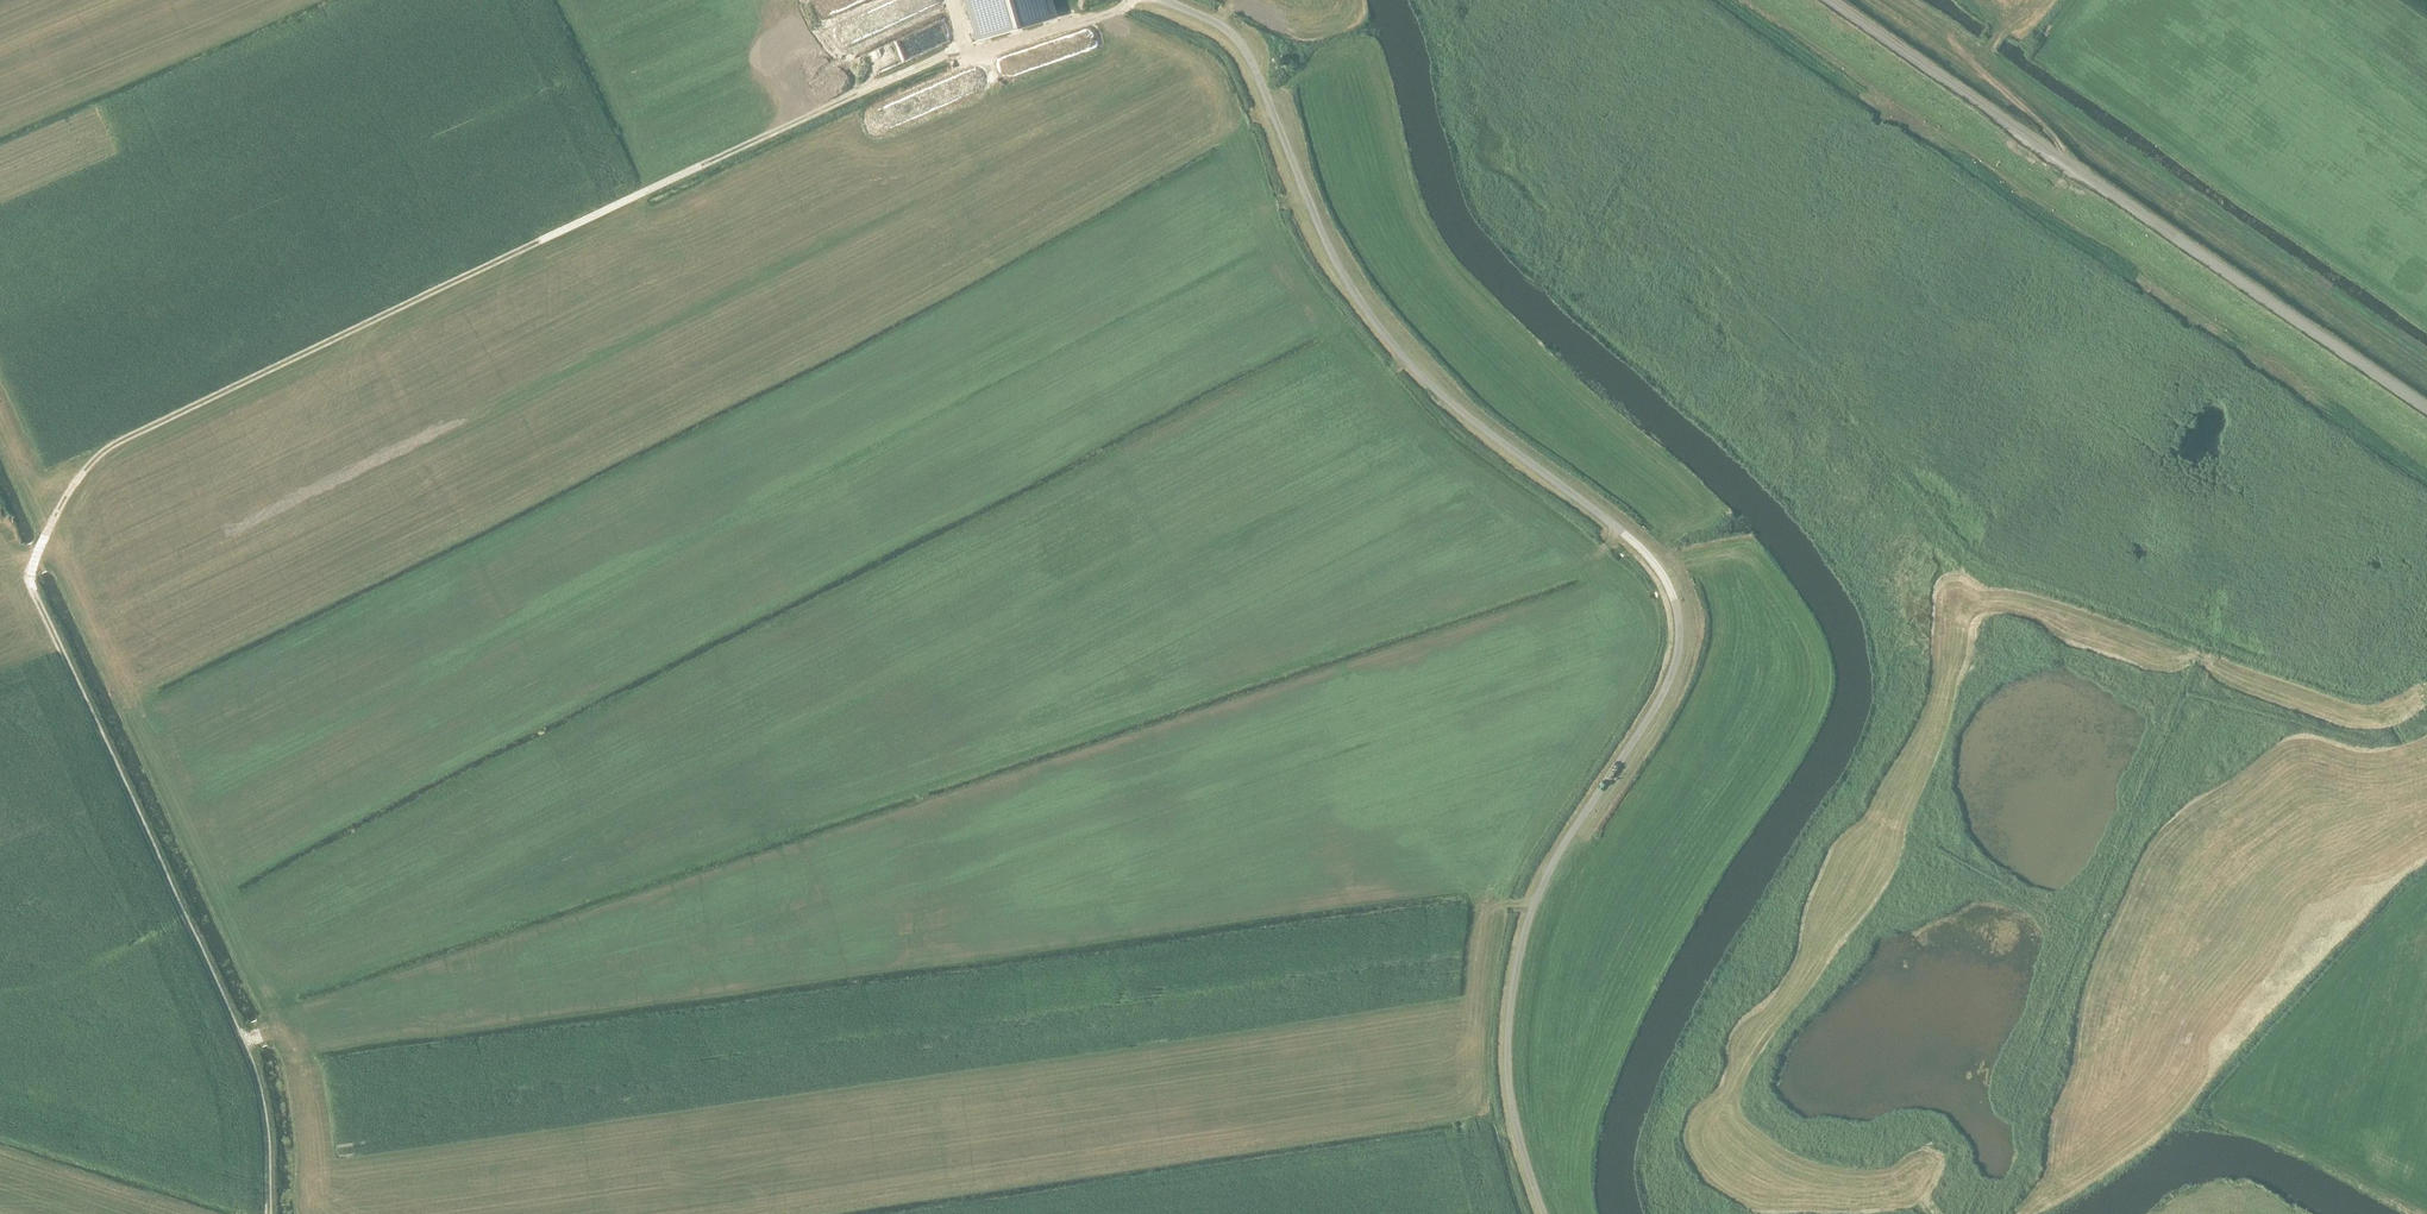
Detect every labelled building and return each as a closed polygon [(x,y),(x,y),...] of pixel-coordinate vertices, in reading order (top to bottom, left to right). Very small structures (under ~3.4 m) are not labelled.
[(946,4),(945,0),(889,0),(856,11),(865,38),(880,33),(877,26),(946,4)] [(977,39),(1053,17),(1048,0),(966,0),(977,39)] [(887,123),(911,116),(905,97),(881,105),(887,123)]
